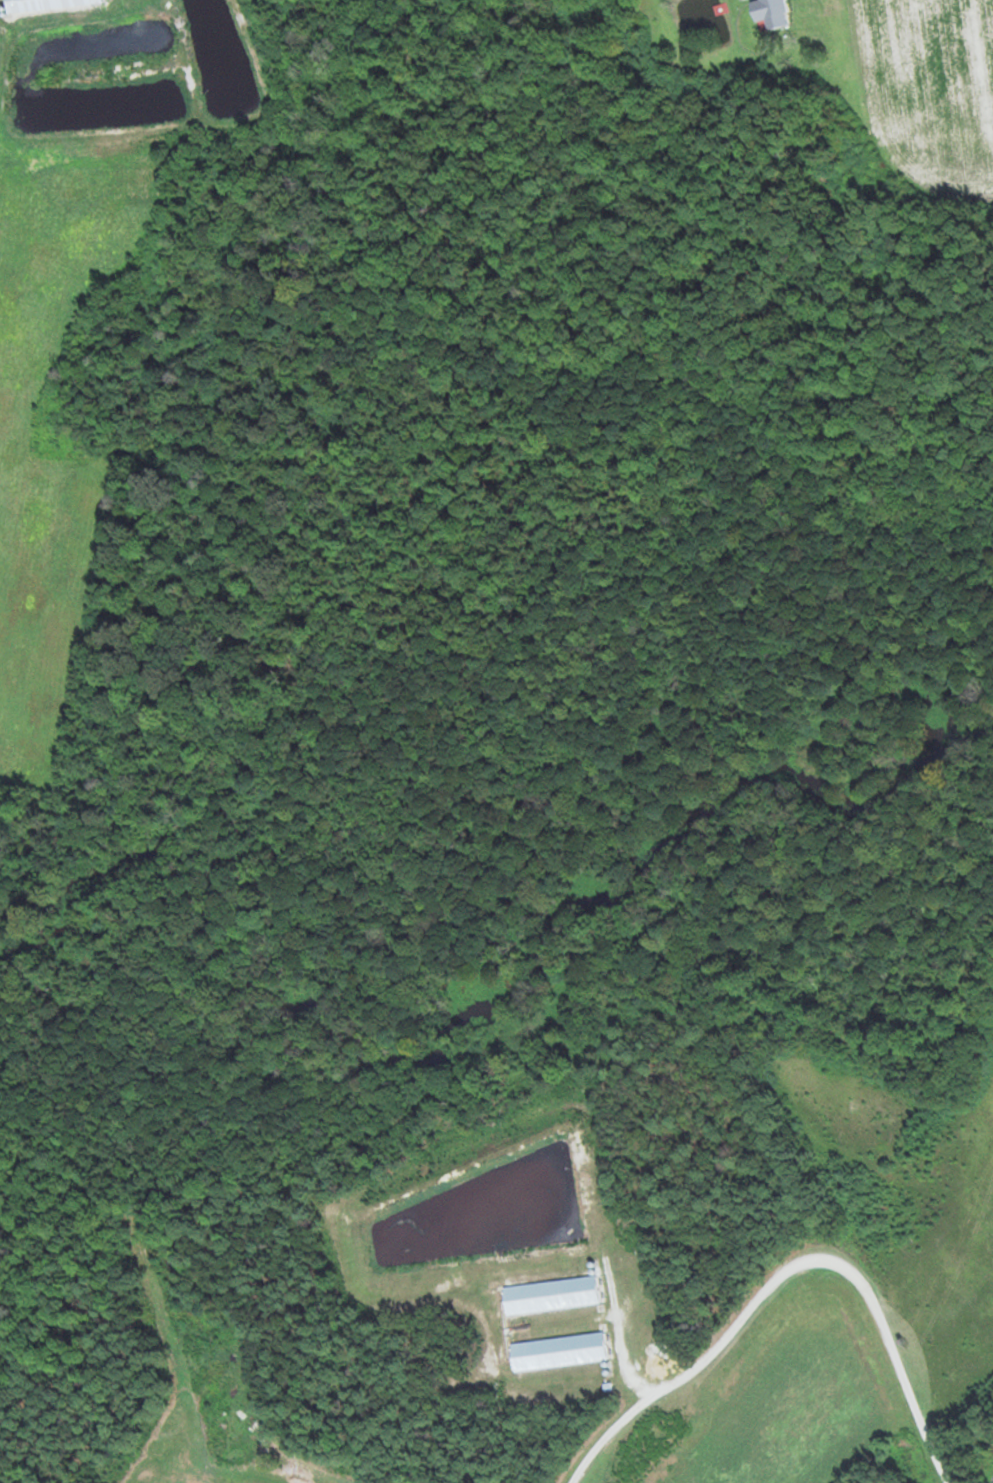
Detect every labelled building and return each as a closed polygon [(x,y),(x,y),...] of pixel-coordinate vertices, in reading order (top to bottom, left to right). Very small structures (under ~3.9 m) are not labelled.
[(101,6),(100,0),(2,0),(3,14),(101,6)] [(747,2),(751,21),(763,19),(765,30),(787,25),(782,0),(756,0),(747,2)] [(597,1304),(594,1276),(500,1286),(503,1315),(597,1304)] [(605,1360),(602,1332),(508,1343),(511,1371),(605,1360)]
